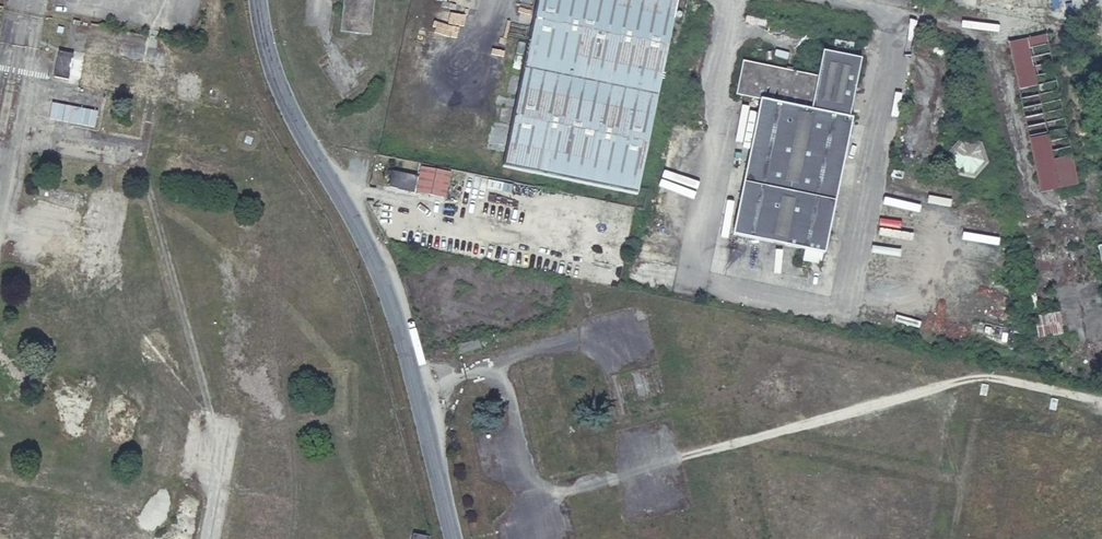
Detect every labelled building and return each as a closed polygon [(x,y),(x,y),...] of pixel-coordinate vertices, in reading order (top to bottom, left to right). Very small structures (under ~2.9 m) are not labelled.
[(347,30),(358,31),(377,35),(381,12),(383,0),(380,0),(380,12),(360,14),(359,0),(352,0),(347,30)] [(380,12),(380,0),(359,0),(360,14),(380,12)] [(655,101),(675,0),(536,0),(522,73),(655,101)] [(1041,193),(1079,185),(1039,0),(1000,0),(1041,193)] [(753,122),(847,142),(852,115),(850,114),(862,55),(822,48),(817,73),(742,57),(735,91),(759,96),(753,122)] [(66,88),(71,63),(56,60),(51,85),(66,88)] [(184,73),(179,97),(188,100),(194,75),(184,73)] [(637,194),(655,101),(522,73),(502,167),(503,167),(637,194)] [(825,249),(847,142),(753,122),(732,231),(805,246),(802,258),(820,262),(823,249),(825,249)] [(981,144),(962,140),(949,155),(954,174),(975,177),(987,163),(981,144)] [(419,164),(414,191),(445,196),(450,170),(419,164)] [(391,171),(389,185),(414,189),(417,177),(391,171)] [(1057,314),(1036,318),(1040,338),(1061,334),(1057,314)] [(460,345),(462,353),(484,348),(481,340),(460,345)] [(172,525),(0,493),(0,538),(170,538),(172,525)]
